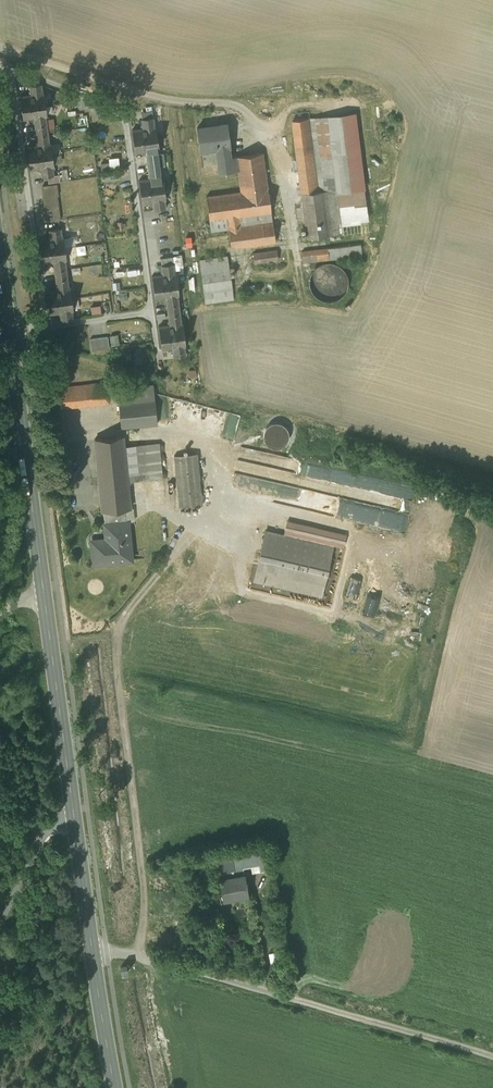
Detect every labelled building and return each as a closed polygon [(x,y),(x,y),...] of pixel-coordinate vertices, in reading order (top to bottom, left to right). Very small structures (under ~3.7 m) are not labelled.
[(49,143),(45,115),(47,115),(44,92),(42,92),(41,83),(30,85),(31,94),(20,95),(23,118),(34,116),(38,144),(27,146),(30,168),(41,167),(42,176),(53,174),(52,165),(54,165),(51,143),(49,143)] [(354,113),(310,118),(319,191),(336,189),(337,192),(364,189),(354,113)] [(156,126),(154,126),(153,117),(142,118),(143,128),(132,129),(135,151),(146,150),(150,178),(139,179),(142,202),(153,200),(154,210),(165,208),(164,199),(166,199),(163,176),(161,176),(157,148),(159,148),(156,126)] [(336,189),(319,191),(310,118),(292,120),(307,238),(342,234),(337,192),(336,189)] [(227,123),(197,127),(200,150),(217,148),(220,171),(238,168),(236,156),(230,157),(228,146),(230,146),(227,123)] [(262,152),(236,156),(238,168),(241,191),(206,196),(210,220),(227,217),(229,228),(231,248),(250,245),(276,241),(268,187),(267,187),(262,152)] [(117,155),(107,156),(108,167),(118,166),(117,155)] [(56,183),(42,185),(47,220),(60,218),(57,194),(58,194),(56,183)] [(69,287),(65,259),(67,259),(64,236),(62,237),(61,227),(49,229),(51,238),(40,240),(43,262),(54,261),(58,289),(46,290),(49,312),(61,311),(62,320),(73,319),(72,309),(73,309),(70,287),(69,287)] [(352,245),(302,252),(303,262),(354,256),(352,245)] [(277,250),(253,253),(255,263),(278,260),(277,250)] [(228,256),(200,260),(205,299),(233,295),(228,256)] [(347,288),(348,280),(347,272),(342,266),(336,262),(328,261),(321,262),(315,267),(310,273),(309,281),(311,288),(315,295),(322,299),(329,300),(337,299),(343,294),(347,288)] [(173,263),(162,265),(163,274),(152,275),(155,298),(166,296),(170,324),(159,326),(162,348),(173,346),(174,356),(185,354),(184,345),(186,345),(183,322),(181,323),(177,295),(179,294),(176,272),(174,272),(173,263)] [(127,298),(127,287),(115,287),(115,298),(127,298)] [(91,313),(100,312),(99,304),(90,305),(91,313)] [(108,336),(90,338),(92,350),(109,347),(108,336)] [(197,380),(196,369),(189,369),(189,380),(197,380)] [(107,382),(59,387),(61,407),(109,402),(107,382)] [(154,385),(118,388),(122,427),(157,424),(157,421),(156,408),(154,385)] [(241,415),(191,400),(184,425),(234,439),(241,415)] [(289,440),(290,435),(288,430),(286,426),(281,423),(276,423),(271,424),(267,427),(264,431),(263,436),(264,441),(267,445),(272,448),(277,449),(282,448),(286,445),(289,440)] [(123,436),(95,439),(102,511),(104,511),(125,509),(130,508),(123,436)] [(197,453),(174,456),(180,508),(202,506),(197,453)] [(336,516),(394,528),(395,524),(381,521),(384,507),(340,499),(336,516)] [(412,511),(412,499),(389,499),(389,511),(412,511)] [(86,510),(97,509),(97,501),(86,501),(86,510)] [(125,509),(104,511),(105,524),(104,524),(106,544),(92,545),(93,564),(132,560),(129,521),(126,521),(125,509)] [(333,546),(266,531),(257,568),(258,568),(255,580),(321,596),(324,584),(325,584),(333,546)] [(386,570),(383,586),(399,589),(402,573),(386,570)] [(363,620),(376,622),(379,605),(365,603),(363,620)] [(267,851),(241,855),(243,868),(259,865),(260,872),(271,870),(267,851)] [(241,855),(217,860),(220,879),(244,874),(243,868),(241,855)] [(220,879),(223,898),(239,895),(239,897),(249,895),(245,874),(244,874),(220,879)] [(120,959),(118,971),(130,973),(132,961),(120,959)]
